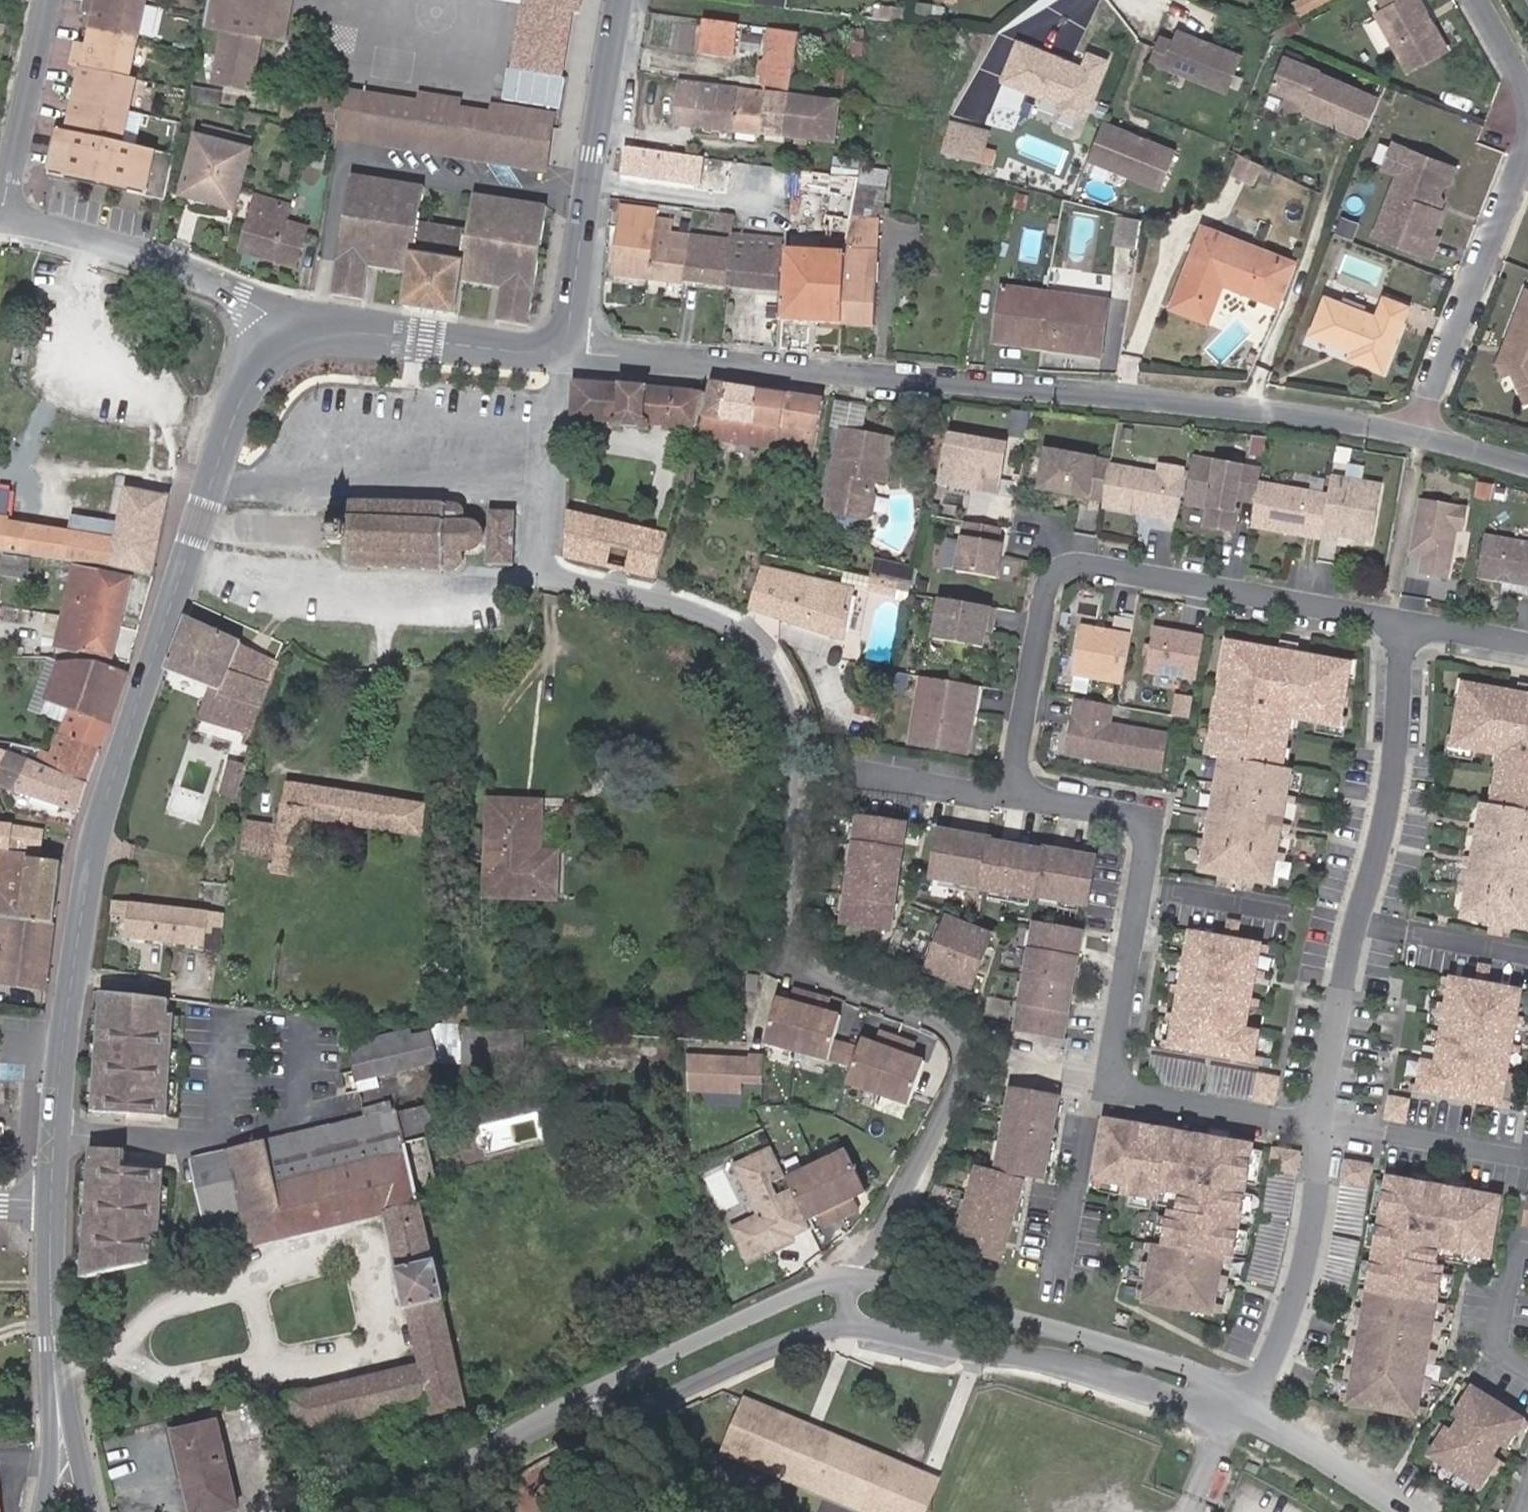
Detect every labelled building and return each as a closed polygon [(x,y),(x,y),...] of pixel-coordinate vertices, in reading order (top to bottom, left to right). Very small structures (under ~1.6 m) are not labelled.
[(145,2),(135,0),(86,0),(85,6),(96,9),(95,15),(92,31),(137,40),(145,2)] [(291,0),(214,0),(212,10),(287,24),(291,0)] [(579,0),(525,0),(524,1),(514,63),(567,72),(579,0)] [(1330,0),(1301,0),(1293,5),(1300,17),(1330,0)] [(1424,16),(1427,14),(1419,0),(1379,0),(1385,9),(1376,14),(1408,71),(1447,49),(1431,20),(1427,22),(1424,16)] [(95,15),(96,9),(85,6),(84,12),(95,15)] [(902,23),(903,9),(880,7),(879,21),(902,23)] [(283,40),(287,24),(212,10),(212,25),(229,28),(261,36),(283,40)] [(1288,37),(1302,29),(1296,19),(1283,27),(1288,37)] [(733,56),(737,25),(705,21),(700,52),(733,56)] [(251,90),(261,36),(229,28),(219,84),(251,90)] [(767,30),(745,28),(743,49),(765,51),(767,30)] [(798,33),(769,29),(766,51),(771,52),(770,61),(766,91),(766,92),(760,136),(782,138),(789,95),(798,33)] [(1150,60),(1228,91),(1242,55),(1179,29),(1174,40),(1160,35),(1150,60)] [(128,78),(137,40),(92,31),(88,45),(87,52),(75,50),(72,66),(81,68),(128,78)] [(1084,116),(1106,61),(1088,54),(1083,68),(1069,62),(1063,65),(1058,63),(1059,58),(1018,42),(1002,80),(1057,103),(1060,109),(1080,118),(1084,116)] [(87,52),(88,45),(77,43),(75,50),(87,52)] [(1321,72),(1283,57),(1271,88),(1308,103),(1306,109),(1366,133),(1380,97),(1320,73),(1321,72)] [(766,91),(770,61),(758,61),(756,77),(759,78),(758,84),(766,92),(766,91)] [(128,113),(135,80),(128,78),(81,68),(81,69),(85,70),(83,79),(79,78),(74,101),(128,113)] [(697,128),(702,85),(680,82),(675,126),(697,128)] [(697,128),(734,132),(738,88),(702,85),(697,128)] [(734,132),(760,136),(766,92),(738,88),(734,132)] [(549,174),(558,119),(498,109),(497,118),(461,112),(462,103),(427,98),(425,107),(334,92),(332,106),(283,98),(281,116),(332,125),(330,136),(549,174)] [(834,144),(840,101),(789,95),(782,138),(810,141),(834,144)] [(121,144),(128,113),(74,101),(69,122),(74,123),(72,132),(67,131),(67,132),(121,144)] [(174,156),(181,124),(176,122),(169,155),(174,156)] [(1175,152),(1102,123),(1087,161),(1160,190),(1175,152)] [(983,152),(987,134),(949,124),(941,151),(980,161),(993,164),(995,154),(983,152)] [(247,151),(250,138),(202,126),(199,138),(247,151)] [(166,195),(174,156),(169,155),(121,144),(67,132),(57,130),(48,169),(166,195)] [(235,209),(250,151),(247,151),(199,138),(197,138),(182,195),(235,209)] [(1398,173),(1408,149),(1394,144),(1385,168),(1398,173)] [(677,183),(681,155),(633,149),(625,148),(621,175),(677,183)] [(1436,197),(1448,166),(1408,149),(1398,173),(1375,234),(1431,256),(1438,238),(1432,236),(1441,212),(1438,211),(1425,206),(1427,200),(1436,197)] [(859,180),(861,163),(834,159),(831,177),(833,177),(859,180)] [(1438,211),(1441,203),(1439,198),(1442,190),(1449,183),(1454,169),(1448,166),(1436,197),(1427,200),(1425,206),(1438,211)] [(882,214),(889,171),(861,168),(859,180),(857,187),(855,197),(850,220),(877,221),(878,214),(882,214)] [(828,187),(830,176),(806,173),(801,172),(800,183),(828,187)] [(531,326),(550,207),(479,196),(473,232),(422,224),(428,187),(356,176),(337,295),(367,300),(373,266),(415,273),(410,307),(459,314),(464,282),(465,282),(506,288),(501,321),(531,326)] [(857,187),(859,180),(833,177),(832,183),(857,187)] [(855,197),(857,187),(832,183),(829,194),(855,197)] [(841,324),(845,246),(850,220),(855,197),(829,194),(826,216),(832,217),(829,254),(785,252),(780,321),(841,324)] [(295,268),(307,228),(287,222),(291,206),(255,196),(249,217),(250,217),(241,252),(295,268)] [(684,283),(689,236),(671,234),(673,221),(656,219),(658,210),(624,206),(616,275),(684,283)] [(730,233),(733,215),(721,214),(718,232),(730,233)] [(1122,244),(1127,217),(1119,216),(1115,243),(1122,244)] [(1137,246),(1142,220),(1127,217),(1122,244),(1137,246)] [(874,326),(879,221),(877,221),(850,220),(845,246),(841,324),(874,326)] [(1295,262),(1203,226),(1171,307),(1208,322),(1223,284),(1278,305),(1295,262)] [(777,293),(781,239),(731,235),(730,240),(727,288),(777,293)] [(727,288),(730,240),(689,236),(684,283),(727,288)] [(1374,283),(1381,266),(1347,251),(1340,269),(1374,283)] [(1525,287),(1505,339),(1514,343),(1507,363),(1511,374),(1525,404),(1527,402),(1527,288),(1525,287)] [(1099,357),(1107,303),(1046,294),(1002,288),(994,343),(1099,357)] [(1384,372),(1410,306),(1384,296),(1375,315),(1325,295),(1310,335),(1352,351),(1349,358),(1384,372)] [(775,319),(776,308),(768,307),(767,318),(775,319)] [(1507,363),(1514,343),(1505,339),(1496,363),(1502,378),(1511,374),(1507,363)] [(695,428),(697,393),(572,382),(570,419),(611,422),(611,427),(621,428),(621,427),(637,428),(637,429),(647,430),(648,425),(695,428)] [(754,425),(759,392),(712,384),(703,419),(700,439),(755,447),(758,426),(754,425)] [(813,459),(823,402),(759,392),(754,425),(758,426),(755,447),(779,450),(778,453),(806,458),(813,459)] [(841,431),(860,435),(865,408),(835,402),(830,429),(841,431)] [(1029,415),(1013,414),(1010,441),(1026,442),(1029,415)] [(860,435),(841,431),(826,512),(830,512),(828,521),(831,526),(858,531),(861,518),(866,519),(872,491),(868,485),(869,479),(874,480),(885,482),(893,441),(860,435)] [(1184,434),(1174,432),(1172,442),(1182,444),(1184,434)] [(1267,438),(1252,436),(1249,455),(1263,458),(1267,438)] [(1005,447),(947,437),(937,484),(963,488),(982,479),(999,482),(1005,447)] [(1333,463),(1347,466),(1350,449),(1336,447),(1333,463)] [(1039,490),(1103,502),(1110,466),(1110,462),(1046,451),(1039,490)] [(804,470),(806,458),(778,453),(776,465),(804,470)] [(1235,499),(1255,502),(1261,471),(1196,460),(1189,504),(1211,508),(1208,527),(1232,531),(1236,512),(1233,511),(1235,499)] [(1103,502),(1102,508),(1176,521),(1185,470),(1160,466),(1158,474),(1110,466),(1103,502)] [(1380,486),(1331,477),(1320,538),(1337,541),(1337,536),(1357,539),(1364,541),(1370,542),(1380,486)] [(999,482),(982,479),(963,488),(997,494),(999,482)] [(1251,527),(1320,539),(1320,538),(1327,496),(1259,484),(1251,527)] [(1476,494),(1489,496),(1491,486),(1477,484),(1476,494)] [(173,493),(123,485),(114,542),(106,541),(6,526),(7,517),(11,489),(0,488),(0,557),(3,557),(1,579),(31,581),(34,562),(73,569),(132,579),(158,583),(173,493)] [(347,567),(455,571),(462,569),(464,564),(464,559),(460,554),(473,555),(477,553),(481,550),(480,565),(504,566),(505,550),(505,530),(506,514),(482,513),(482,530),(476,525),(471,523),(460,523),(466,519),(467,513),(465,509),(462,506),(458,504),(349,500),(349,524),(330,523),(329,544),(348,545),(347,567)] [(1418,502),(1410,546),(1426,549),(1424,558),(1421,574),(1446,579),(1455,530),(1461,531),(1465,509),(1418,502)] [(606,567),(612,539),(614,535),(607,533),(610,522),(567,513),(565,558),(606,567)] [(655,579),(667,536),(610,522),(607,533),(614,535),(612,539),(634,545),(628,573),(655,579)] [(1000,529),(965,523),(957,572),(996,580),(1002,543),(998,541),(1000,529)] [(1484,536),(1477,577),(1527,585),(1527,544),(1484,536)] [(1424,558),(1426,549),(1410,546),(1409,555),(1424,558)] [(883,580),(886,568),(898,571),(899,566),(875,561),(871,578),(883,580)] [(913,587),(917,570),(899,566),(898,571),(886,568),(883,580),(898,584),(911,586),(913,587)] [(112,660),(132,579),(73,569),(54,647),(112,660)] [(844,641),(854,589),(761,569),(748,609),(844,641)] [(895,598),(898,584),(883,580),(871,578),(868,592),(895,598)] [(907,604),(911,586),(898,584),(895,598),(896,598),(896,601),(907,604)] [(990,609),(940,600),(933,640),(982,649),(990,609)] [(990,609),(986,631),(990,632),(994,610),(990,609)] [(253,733),(274,665),(238,648),(240,644),(187,620),(168,670),(214,688),(221,690),(210,720),(253,733)] [(1122,686),(1131,635),(1081,627),(1072,677),(1122,686)] [(1204,638),(1154,630),(1149,657),(1146,672),(1196,681),(1204,638)] [(1221,682),(1227,683),(1234,644),(1223,642),(1217,681),(1221,682)] [(1229,878),(1228,889),(1242,891),(1244,881),(1272,886),(1277,860),(1284,862),(1286,854),(1278,853),(1282,832),(1289,833),(1290,826),(1283,825),(1283,824),(1287,803),(1294,805),(1295,798),(1288,797),(1292,771),(1287,770),(1278,768),(1281,749),(1287,750),(1290,733),(1284,732),(1284,730),(1286,719),(1292,720),(1317,724),(1341,729),(1343,717),(1349,679),(1343,677),(1345,663),(1234,644),(1227,683),(1221,682),(1218,699),(1224,700),(1221,721),(1214,720),(1211,737),(1218,738),(1215,757),(1221,759),(1217,784),(1209,783),(1208,790),(1215,791),(1211,813),(1204,811),(1203,818),(1210,819),(1207,841),(1199,839),(1198,846),(1205,848),(1201,873),(1229,878)] [(1349,679),(1354,680),(1357,661),(1346,659),(1343,677),(1349,679)] [(109,726),(127,673),(125,672),(96,662),(87,661),(71,661),(60,661),(46,701),(70,710),(109,726)] [(977,688),(922,678),(914,725),(929,728),(925,747),(965,754),(977,688)] [(1459,679),(1455,697),(1460,698),(1467,699),(1470,681),(1459,679)] [(1503,936),(1505,927),(1527,931),(1527,695),(1470,685),(1467,699),(1460,698),(1454,736),(1452,748),(1475,752),(1491,755),(1500,756),(1506,757),(1504,769),(1504,770),(1498,769),(1495,787),(1501,787),(1497,807),(1487,805),(1482,804),(1478,830),(1470,829),(1469,835),(1476,837),(1473,858),(1465,857),(1464,864),(1472,865),(1468,887),(1460,885),(1459,892),(1467,894),(1462,919),(1491,924),(1489,934),(1503,936)] [(210,720),(221,690),(214,688),(203,718),(210,720)] [(1218,699),(1214,698),(1210,719),(1214,720),(1221,721),(1224,700),(1218,699)] [(1110,706),(1077,700),(1067,755),(1159,770),(1165,736),(1107,726),(1110,706)] [(109,726),(70,710),(59,735),(99,751),(109,726)] [(1341,729),(1317,724),(1316,733),(1344,738),(1348,718),(1343,717),(1341,729)] [(1299,734),(1301,722),(1286,719),(1284,732),(1290,733),(1299,734)] [(914,725),(910,744),(925,747),(929,728),(914,725)] [(99,751),(59,735),(51,754),(41,750),(12,744),(7,756),(0,753),(0,786),(17,793),(30,761),(86,784),(99,751)] [(1215,757),(1218,738),(1211,737),(1207,736),(1204,756),(1208,756),(1211,757),(1215,757)] [(1474,761),(1475,752),(1452,748),(1454,736),(1449,736),(1445,756),(1474,761)] [(1278,768),(1287,770),(1291,751),(1287,750),(1281,749),(1278,768)] [(1500,756),(1491,755),(1489,767),(1498,769),(1504,770),(1504,769),(1506,757),(1500,756)] [(76,813),(86,784),(30,761),(17,793),(32,798),(59,807),(76,813)] [(240,782),(244,768),(230,764),(226,778),(240,782)] [(236,797),(240,782),(226,778),(222,793),(236,797)] [(425,805),(287,784),(281,829),(249,823),(244,855),(274,859),(271,873),(299,877),(305,849),(310,850),(314,820),(421,836),(425,805)] [(1497,807),(1501,787),(1495,787),(1491,786),(1487,805),(1497,807)] [(59,807),(32,798),(31,804),(57,812),(59,807)] [(556,899),(558,853),(540,852),(542,802),(489,801),(485,897),(556,899)] [(889,930),(904,827),(860,821),(859,827),(857,839),(849,838),(846,853),(855,854),(852,877),(850,891),(841,889),(839,904),(848,906),(845,924),(889,930)] [(11,827),(0,826),(0,851),(2,851),(8,852),(8,849),(11,827)] [(857,839),(859,827),(850,826),(849,838),(857,839)] [(39,853),(42,832),(11,827),(8,849),(39,853)] [(993,843),(941,834),(934,878),(940,879),(952,881),(951,890),(966,892),(967,884),(980,886),(984,887),(984,889),(990,890),(1001,892),(1000,901),(1014,903),(1016,895),(1029,897),(1036,898),(1036,896),(1041,896),(1053,899),(1051,907),(1066,910),(1068,901),(1086,904),(1094,860),(1042,851),(1042,854),(993,845),(993,843)] [(60,864),(29,859),(29,855),(8,852),(2,851),(0,865),(0,917),(1,917),(53,922),(60,864)] [(855,854),(846,853),(845,865),(853,866),(855,854)] [(841,889),(850,891),(852,877),(843,876),(841,889)] [(951,890),(952,881),(940,879),(939,888),(951,890)] [(980,886),(967,884),(966,892),(978,895),(980,886)] [(990,890),(988,899),(1000,901),(1001,892),(990,890)] [(1016,895),(1014,903),(1028,906),(1029,897),(1016,895)] [(1051,907),(1053,899),(1041,896),(1039,906),(1051,907)] [(165,943),(169,907),(130,903),(113,901),(111,916),(122,917),(128,918),(127,924),(125,938),(165,943)] [(1080,904),(1068,901),(1066,910),(1079,912),(1080,904)] [(837,916),(846,917),(848,906),(839,904),(837,916)] [(206,934),(207,927),(213,928),(223,929),(224,914),(209,912),(169,907),(165,943),(204,947),(206,934)] [(53,922),(1,917),(0,928),(0,984),(45,989),(53,922)] [(1219,1058),(1262,1066),(1263,1059),(1256,1057),(1260,1033),(1247,1031),(1248,1027),(1251,1006),(1258,1008),(1260,1001),(1253,1000),(1256,978),(1264,979),(1265,973),(1257,971),(1261,952),(1268,954),(1269,947),(1237,941),(1241,922),(1229,921),(1226,939),(1191,933),(1186,959),(1178,958),(1177,964),(1185,966),(1181,987),(1174,986),(1172,993),(1180,994),(1176,1015),(1169,1014),(1167,1021),(1175,1022),(1171,1043),(1164,1041),(1162,1048),(1206,1056),(1208,1048),(1220,1050),(1219,1058)] [(930,971),(971,987),(990,938),(949,922),(942,939),(934,935),(928,951),(936,954),(932,965),(930,971)] [(938,925),(934,935),(942,939),(946,928),(938,925)] [(1063,1037),(1081,935),(1037,927),(1036,934),(1033,946),(1025,945),(1022,959),(1031,960),(1029,973),(1027,984),(1024,997),(1016,995),(1013,1010),(1022,1012),(1020,1023),(1019,1030),(1063,1037)] [(1033,946),(1036,934),(1027,932),(1025,945),(1033,946)] [(928,951),(923,962),(932,965),(936,954),(928,951)] [(1031,960),(1022,959),(1020,972),(1029,973),(1031,960)] [(1518,1017),(1523,991),(1488,985),(1491,967),(1479,965),(1476,983),(1444,978),(1443,984),(1450,986),(1447,1005),(1440,1003),(1439,1010),(1446,1011),(1442,1033),(1435,1031),(1433,1038),(1441,1040),(1437,1064),(1424,1061),(1419,1086),(1412,1085),(1411,1092),(1454,1099),(1456,1091),(1468,1093),(1466,1102),(1510,1109),(1511,1102),(1504,1101),(1507,1081),(1515,1082),(1516,1075),(1509,1073),(1512,1053),(1520,1053),(1521,1047),(1514,1045),(1517,1024),(1525,1025),(1526,1018),(1518,1017)] [(1016,995),(1024,997),(1027,984),(1018,983),(1016,995)] [(775,999),(763,1044),(827,1061),(839,1016),(825,1012),(828,1000),(792,990),(789,1002),(775,999)] [(167,1117),(174,1016),(168,1016),(169,1000),(101,993),(92,1112),(167,1117)] [(474,1028),(474,1009),(444,1008),(443,1027),(463,1028),(474,1028)] [(1011,1022),(1020,1023),(1022,1012),(1013,1010),(1011,1022)] [(462,1063),(463,1028),(443,1027),(438,1027),(429,1026),(431,1033),(439,1063),(462,1063)] [(484,1064),(486,1029),(474,1028),(463,1028),(462,1063),(484,1064)] [(524,1066),(526,1031),(486,1029),(484,1064),(524,1066)] [(356,1082),(439,1063),(431,1033),(411,1038),(409,1032),(348,1047),(356,1082)] [(861,1039),(845,1083),(908,1106),(923,1062),(909,1057),(913,1045),(878,1032),(874,1045),(861,1039)] [(850,1046),(832,1041),(827,1061),(845,1065),(850,1046)] [(1202,1067),(1152,1058),(1147,1082),(1198,1091),(1202,1067)] [(762,1061),(747,1060),(747,1063),(685,1060),(687,1092),(739,1095),(739,1085),(761,1087),(762,1061)] [(1260,1076),(1212,1068),(1207,1093),(1256,1102),(1260,1076)] [(1256,1102),(1255,1103),(1273,1106),(1278,1079),(1260,1076),(1256,1102)] [(1003,1098),(1000,1118),(1009,1119),(1008,1124),(999,1122),(992,1162),(1001,1164),(999,1177),(981,1172),(972,1203),(963,1200),(955,1227),(964,1229),(958,1247),(1001,1260),(1023,1185),(1022,1185),(1024,1174),(1044,1178),(1057,1101),(1013,1093),(1012,1099),(1003,1098)] [(1387,1119),(1405,1122),(1409,1101),(1391,1098),(1387,1119)] [(432,1262),(404,1143),(430,1137),(429,1132),(445,1128),(440,1109),(427,1112),(426,1108),(397,1114),(396,1112),(194,1159),(208,1221),(242,1213),(250,1246),(386,1214),(398,1268),(395,1269),(404,1310),(408,1309),(421,1365),(285,1396),(296,1442),(322,1436),(320,1430),(427,1405),(430,1417),(466,1409),(441,1301),(445,1300),(436,1261),(432,1262)] [(1145,1303),(1215,1316),(1219,1290),(1227,1292),(1228,1285),(1220,1284),(1224,1265),(1231,1266),(1232,1259),(1235,1260),(1255,1147),(1105,1120),(1094,1182),(1102,1183),(1124,1187),(1122,1196),(1160,1202),(1161,1194),(1181,1197),(1178,1213),(1171,1212),(1165,1247),(1148,1244),(1146,1251),(1154,1253),(1150,1271),(1143,1270),(1142,1277),(1149,1278),(1145,1303)] [(159,1239),(164,1171),(123,1169),(124,1152),(90,1150),(81,1279),(141,1265),(142,1254),(151,1254),(152,1239),(159,1239)] [(1275,1150),(1271,1170),(1296,1174),(1299,1154),(1275,1150)] [(771,1151),(735,1168),(759,1218),(732,1231),(747,1262),(781,1246),(779,1243),(790,1237),(809,1228),(806,1223),(790,1191),(777,1197),(771,1185),(785,1179),(771,1151)] [(866,1194),(845,1152),(786,1181),(790,1191),(806,1223),(819,1216),(825,1228),(858,1212),(852,1200),(866,1194)] [(1347,1162),(1343,1182),(1368,1187),(1371,1167),(1347,1162)] [(1503,1198),(1389,1178),(1369,1291),(1362,1290),(1360,1297),(1368,1298),(1364,1317),(1357,1316),(1356,1322),(1363,1324),(1359,1345),(1352,1344),(1351,1351),(1358,1352),(1354,1373),(1347,1372),(1346,1379),(1353,1381),(1349,1406),(1419,1419),(1423,1393),(1431,1394),(1432,1387),(1425,1386),(1428,1364),(1435,1366),(1437,1359),(1429,1357),(1433,1336),(1441,1338),(1442,1331),(1434,1329),(1437,1310),(1445,1312),(1446,1305),(1439,1304),(1446,1268),(1438,1267),(1441,1251),(1492,1260),(1503,1198)] [(1124,1187),(1102,1183),(1100,1193),(1122,1197),(1122,1196),(1124,1187)] [(1181,1197),(1161,1194),(1160,1202),(1160,1204),(1170,1205),(1169,1211),(1178,1213),(1181,1197)] [(779,1243),(781,1246),(792,1241),(790,1237),(779,1243)] [(158,1261),(159,1239),(152,1239),(151,1254),(142,1254),(141,1265),(158,1261)] [(1430,1457),(1483,1490),(1493,1474),(1499,1477),(1503,1471),(1497,1468),(1501,1461),(1494,1456),(1501,1446),(1508,1450),(1523,1427),(1527,1430),(1527,1421),(1467,1383),(1463,1389),(1470,1394),(1455,1417),(1462,1422),(1455,1432),(1448,1428),(1444,1435),(1438,1431),(1434,1436),(1440,1441),(1430,1457)] [(836,1439),(835,1441),(805,1428),(806,1426),(745,1400),(723,1453),(750,1464),(753,1457),(871,1506),(868,1511),(898,1511),(910,1485),(906,1483),(912,1470),(836,1439)] [(217,1424),(175,1434),(193,1511),(222,1511),(237,1509),(217,1424)] [(836,1439),(806,1426),(805,1428),(835,1441),(836,1439)] [(753,1457),(750,1464),(865,1511),(868,1511),(871,1506),(753,1457)] [(937,1480),(912,1470),(906,1483),(910,1485),(898,1511),(924,1511),(937,1480)]
